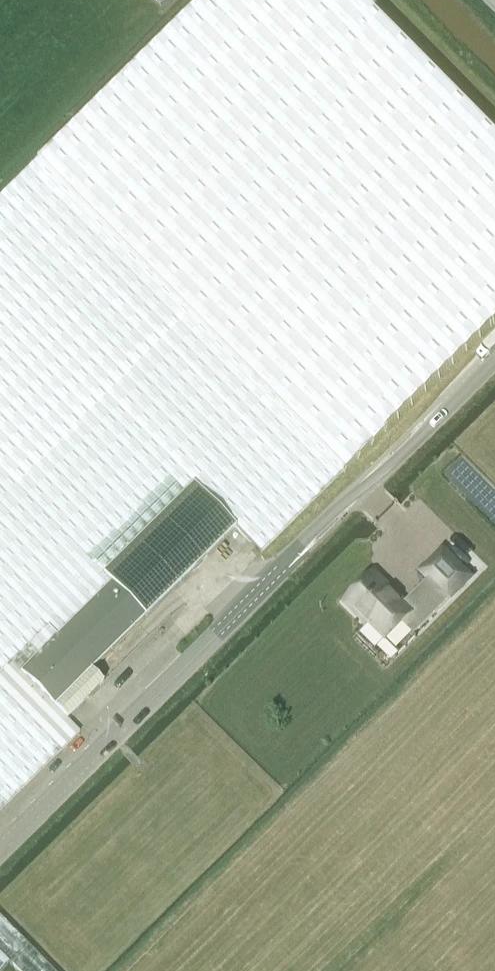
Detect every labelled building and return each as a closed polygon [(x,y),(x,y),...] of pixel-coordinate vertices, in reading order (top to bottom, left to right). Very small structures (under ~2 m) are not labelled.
[(78,733),(65,720),(21,674),(114,582),(105,573),(193,485),(234,526),(260,553),(342,472),(351,464),(494,322),(494,132),(364,0),(200,0),(45,153),(36,162),(35,162),(0,197),(0,810),(78,733)] [(193,485),(105,573),(114,582),(146,614),(234,526),(193,485)] [(373,573),(344,602),(367,625),(369,623),(386,640),(403,623),(414,634),(470,578),(443,550),(421,572),(429,580),(404,604),(373,573)] [(114,582),(21,674),(65,720),(101,684),(101,683),(100,683),(89,671),(146,614),(114,582)] [(11,964),(18,970),(55,970),(0,915),(0,952),(11,964)] [(0,952),(0,970),(4,970),(11,964),(0,952)]
